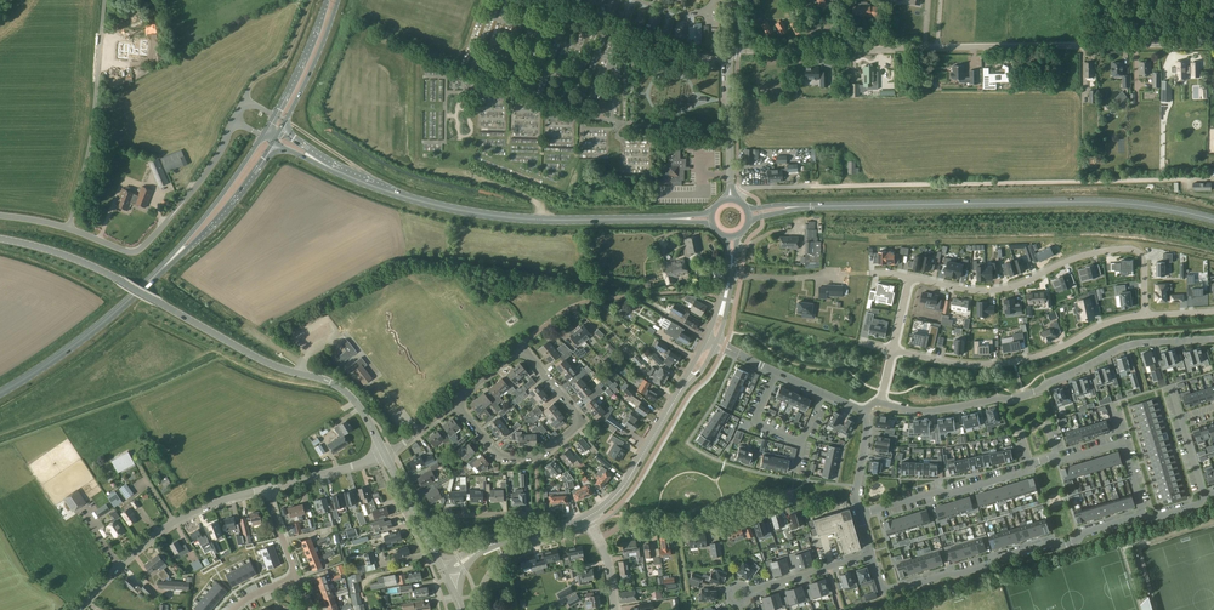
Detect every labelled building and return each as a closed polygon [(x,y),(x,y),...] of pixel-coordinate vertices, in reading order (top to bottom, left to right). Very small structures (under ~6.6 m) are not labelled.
[(614,1),(610,13),(614,14),(620,1),(618,0),(614,0),(614,1)] [(631,19),(635,5),(629,3),(625,17),(631,19)] [(876,6),(852,6),(852,15),(875,15),(876,6)] [(643,10),(643,12),(643,13),(639,23),(644,24),(648,12),(646,11),(646,10),(644,10),(643,10)] [(767,34),(773,30),(767,20),(761,24),(767,34)] [(781,34),(787,30),(781,20),(775,24),(781,34)] [(796,34),(801,31),(795,21),(790,24),(796,34)] [(144,39),(142,54),(150,55),(151,39),(144,39)] [(120,42),(119,57),(130,58),(131,53),(136,53),(136,45),(131,44),(131,43),(120,42)] [(1187,73),(1187,61),(1176,62),(1176,64),(1175,65),(1175,70),(1176,70),(1176,73),(1187,73)] [(1147,74),(1150,74),(1150,62),(1139,62),(1140,74),(1143,74),(1147,74)] [(1093,68),(1092,68),(1092,63),(1085,63),(1085,72),(1085,77),(1093,77),(1093,72),(1093,68)] [(1123,74),(1123,72),(1122,63),(1112,63),(1112,74),(1123,74)] [(995,84),(995,82),(1009,82),(1009,67),(1003,64),(1002,68),(1004,69),(1004,73),(997,73),(997,75),(987,75),(988,85),(995,84)] [(965,73),(964,73),(964,65),(953,65),(953,72),(951,72),(951,78),(953,78),(953,80),(959,79),(959,82),(970,82),(970,84),(978,84),(978,70),(970,70),(970,77),(965,77),(965,76),(965,73)] [(867,67),(867,66),(865,66),(864,67),(863,67),(863,68),(862,69),(862,70),(863,71),(863,75),(862,76),(863,77),(863,78),(864,86),(865,86),(865,89),(878,89),(877,72),(877,73),(871,73),(871,70),(871,67),(867,67)] [(828,86),(827,72),(820,72),(818,72),(818,68),(810,68),(810,67),(810,68),(809,68),(809,67),(808,67),(808,68),(808,67),(807,67),(807,68),(806,68),(806,67),(806,68),(805,68),(805,79),(818,79),(818,78),(820,78),(820,81),(823,81),(823,86),(828,86)] [(1178,78),(1178,88),(1186,88),(1186,78),(1178,78)] [(851,96),(859,96),(858,84),(850,84),(851,96)] [(1171,97),(1171,89),(1162,89),(1161,97),(1161,101),(1171,101),(1171,97)] [(1129,98),(1125,95),(1118,102),(1122,105),(1129,98)] [(600,98),(596,110),(600,111),(603,112),(607,112),(607,99),(600,98)] [(677,148),(668,148),(668,166),(663,166),(663,177),(663,181),(667,181),(678,181),(678,180),(684,180),(684,166),(686,166),(686,158),(680,158),(680,150),(677,151),(677,148)] [(184,156),(181,149),(161,158),(166,171),(183,164),(181,157),(184,156)] [(744,149),(744,164),(752,164),(752,159),(758,159),(758,152),(753,151),(753,150),(744,149)] [(786,155),(776,156),(776,163),(786,163),(786,155)] [(800,176),(809,175),(809,163),(799,163),(800,176)] [(781,169),(774,170),(775,182),(782,181),(782,174),(788,174),(788,172),(797,171),(797,164),(787,165),(787,168),(781,169)] [(768,183),(775,182),(774,170),(767,170),(768,183)] [(657,189),(691,189),(691,185),(671,185),(657,184),(657,199),(663,199),(663,196),(657,196),(657,189)] [(142,186),(135,204),(145,208),(153,190),(142,186)] [(135,193),(122,188),(115,206),(128,210),(135,193)] [(149,209),(159,213),(163,205),(160,204),(162,199),(154,196),(149,209)] [(804,224),(804,241),(805,241),(805,263),(820,263),(821,241),(817,241),(817,237),(816,237),(816,230),(815,230),(815,221),(808,221),(808,224),(806,223),(806,224),(804,224)] [(853,222),(853,232),(862,233),(862,222),(853,222)] [(689,237),(684,238),(685,244),(686,244),(687,246),(686,246),(687,254),(693,253),(696,252),(701,251),(698,235),(693,236),(689,237)] [(781,237),(780,247),(788,248),(797,249),(798,236),(790,236),(790,237),(781,237)] [(1043,249),(1036,253),(1040,262),(1047,258),(1055,255),(1050,246),(1043,249)] [(874,257),(874,263),(878,263),(878,264),(886,264),(887,251),(879,251),(879,257),(874,257)] [(887,251),(886,264),(894,264),(894,263),(899,264),(899,257),(895,257),(895,251),(887,251)] [(1163,262),(1156,262),(1156,276),(1165,276),(1165,275),(1166,275),(1166,262),(1173,262),(1172,253),(1163,253),(1163,262)] [(910,260),(909,266),(913,267),(913,268),(921,270),(921,269),(924,257),(923,257),(916,256),(915,261),(910,260)] [(924,257),(921,269),(929,270),(934,271),(935,264),(930,263),(932,258),(924,256),(923,257),(924,257)] [(945,257),(943,264),(947,265),(945,274),(953,276),(956,262),(956,263),(957,260),(945,257)] [(683,258),(661,266),(665,278),(667,285),(673,283),(675,282),(674,278),(688,273),(687,271),(688,270),(685,261),(684,261),(683,258)] [(956,262),(953,276),(960,278),(962,268),(966,269),(969,259),(963,258),(962,264),(956,263),(956,262)] [(1022,258),(1014,260),(1018,273),(1025,271),(1025,270),(1030,268),(1028,262),(1023,264),(1022,258)] [(977,260),(973,261),(973,271),(977,271),(978,280),(985,280),(985,266),(985,263),(977,263),(977,260)] [(1004,270),(1005,276),(1010,274),(1010,275),(1018,273),(1014,260),(1006,263),(1008,268),(1004,270)] [(1111,263),(1111,270),(1120,270),(1128,270),(1128,275),(1129,275),(1133,275),(1133,260),(1121,260),(1121,263),(1111,263)] [(985,266),(985,280),(993,280),(993,274),(1000,273),(1000,270),(999,262),(992,263),(992,266),(985,266)] [(1086,268),(1079,270),(1080,276),(1088,274),(1089,279),(1097,277),(1097,275),(1101,274),(1099,264),(1094,265),(1094,264),(1086,267),(1086,268)] [(1059,279),(1052,281),(1055,288),(1062,285),(1063,290),(1072,287),(1071,284),(1075,282),(1072,274),(1068,276),(1067,274),(1059,277),(1059,279)] [(1195,274),(1187,274),(1187,289),(1192,289),(1192,298),(1194,298),(1194,296),(1203,296),(1203,283),(1195,283),(1195,274)] [(870,290),(866,308),(871,308),(872,301),(874,301),(876,295),(880,296),(880,297),(883,297),(883,296),(888,297),(886,304),(892,305),(895,292),(893,292),(895,286),(889,285),(889,286),(878,284),(879,283),(878,283),(876,292),(871,291),(871,290),(870,290)] [(819,287),(818,298),(826,298),(826,295),(842,296),(843,285),(826,284),(826,287),(819,287)] [(1158,293),(1155,293),(1155,299),(1159,299),(1159,301),(1165,301),(1165,300),(1171,300),(1171,301),(1183,301),(1183,295),(1171,295),(1171,297),(1165,297),(1165,296),(1165,290),(1169,290),(1169,287),(1170,287),(1170,286),(1169,286),(1169,284),(1156,284),(1156,290),(1158,290),(1158,293)] [(1125,285),(1115,286),(1116,295),(1120,295),(1122,307),(1123,308),(1128,308),(1128,306),(1133,306),(1133,300),(1131,300),(1130,292),(1126,292),(1125,285)] [(1079,310),(1078,310),(1078,311),(1079,311),(1080,313),(1081,313),(1082,319),(1082,320),(1086,319),(1087,319),(1088,319),(1088,318),(1094,317),(1092,305),(1090,299),(1097,297),(1095,289),(1080,296),(1081,301),(1078,302),(1080,307),(1078,308),(1079,310)] [(923,292),(921,302),(927,303),(936,305),(936,304),(938,295),(923,292)] [(1046,292),(1028,293),(1029,304),(1046,302),(1047,307),(1051,306),(1050,294),(1046,294),(1046,292)] [(697,297),(687,295),(684,299),(693,304),(690,310),(701,315),(706,306),(701,303),(701,304),(695,301),(696,297),(697,297)] [(945,300),(943,313),(949,313),(950,309),(950,308),(952,308),(952,309),(966,312),(968,301),(954,299),(953,302),(951,302),(951,301),(945,300)] [(1005,304),(1003,304),(1004,310),(1005,309),(1006,313),(1015,312),(1015,315),(1022,314),(1021,303),(1017,303),(1017,304),(1015,304),(1014,299),(1005,300),(1005,304)] [(796,303),(796,307),(797,307),(797,312),(814,314),(815,305),(812,305),(812,303),(798,302),(798,303),(796,303)] [(988,302),(977,302),(978,316),(988,316),(988,314),(994,314),(994,306),(990,306),(990,307),(988,307),(988,302)] [(646,303),(644,306),(661,317),(663,314),(646,303)] [(692,317),(689,315),(690,313),(685,311),(686,310),(675,304),(671,311),(681,317),(682,316),(685,318),(685,319),(687,320),(685,323),(687,325),(687,324),(695,329),(699,321),(692,317)] [(867,312),(865,324),(871,325),(869,332),(869,333),(885,337),(887,327),(882,326),(883,324),(872,322),(873,318),(874,314),(867,312)] [(636,334),(640,328),(618,315),(615,320),(636,334)] [(943,315),(941,324),(952,326),(953,320),(948,319),(949,316),(943,315)] [(682,332),(684,329),(664,317),(659,325),(667,329),(665,333),(677,340),(677,339),(686,344),(690,337),(682,332)] [(579,325),(575,329),(585,341),(589,338),(588,336),(591,334),(590,333),(591,332),(585,324),(584,326),(583,325),(580,327),(579,325)] [(912,340),(911,343),(923,346),(923,347),(924,346),(926,347),(927,347),(928,341),(935,342),(939,327),(930,325),(930,326),(931,326),(929,334),(929,336),(919,334),(919,336),(914,335),(914,334),(913,338),(912,338),(911,340),(912,340)] [(1053,328),(1041,333),(1043,339),(1045,338),(1046,340),(1046,341),(1046,342),(1047,341),(1050,340),(1053,339),(1052,338),(1056,337),(1055,334),(1061,332),(1058,326),(1055,327),(1056,328),(1053,329),(1053,328)] [(604,334),(598,328),(595,331),(601,337),(604,334)] [(581,344),(585,341),(575,329),(571,332),(572,333),(570,335),(571,336),(569,337),(575,345),(577,344),(577,345),(580,343),(581,344)] [(1013,336),(1001,338),(1002,343),(1004,353),(1021,350),(1020,343),(1025,342),(1023,332),(1013,334),(1013,336)] [(341,344),(346,350),(337,357),(342,363),(351,357),(357,352),(356,350),(349,341),(349,342),(347,339),(341,344)] [(955,339),(954,345),(956,345),(955,352),(963,353),(963,354),(963,353),(965,340),(955,339)] [(668,346),(659,341),(655,348),(664,353),(668,355),(666,358),(675,363),(679,356),(670,351),(671,351),(666,348),(668,346)] [(979,341),(974,341),(974,354),(990,354),(989,352),(993,352),(993,345),(979,345),(979,341)] [(569,351),(571,350),(563,343),(555,350),(549,342),(539,349),(549,362),(557,355),(562,352),(565,354),(569,351)] [(579,358),(582,354),(576,348),(573,352),(579,358)] [(1194,349),(1193,350),(1198,365),(1199,365),(1205,363),(1206,367),(1210,366),(1208,358),(1204,359),(1200,348),(1194,349)] [(1175,349),(1168,351),(1173,367),(1180,365),(1181,368),(1185,367),(1183,359),(1179,361),(1175,349)] [(603,365),(612,356),(606,350),(597,360),(603,365)] [(1190,363),(1186,365),(1188,372),(1192,371),(1191,367),(1198,365),(1193,350),(1186,352),(1190,363)] [(1152,351),(1142,353),(1143,357),(1142,357),(1143,362),(1144,362),(1145,366),(1149,364),(1151,371),(1151,372),(1154,381),(1162,378),(1159,369),(1157,370),(1154,363),(1155,363),(1155,361),(1154,357),(1153,357),(1152,351)] [(1165,365),(1161,366),(1162,370),(1173,367),(1168,351),(1161,353),(1165,365)] [(651,357),(660,366),(664,362),(654,353),(651,357)] [(637,367),(641,364),(636,355),(631,358),(637,367)] [(1118,362),(1115,363),(1116,368),(1118,367),(1119,373),(1126,371),(1127,372),(1131,371),(1129,364),(1128,359),(1127,360),(1126,356),(1117,359),(1118,362)] [(361,357),(350,366),(354,370),(353,371),(364,384),(372,378),(364,367),(367,364),(361,357)] [(556,366),(562,373),(571,366),(565,359),(556,366)] [(514,368),(521,377),(524,374),(527,377),(529,374),(527,372),(520,363),(514,368)] [(567,379),(576,372),(571,366),(562,373),(567,379)] [(1109,366),(1101,369),(1104,380),(1106,384),(1113,382),(1114,386),(1118,384),(1115,374),(1111,376),(1109,366)] [(592,370),(588,367),(584,370),(579,374),(582,377),(587,373),(587,374),(592,370)] [(652,367),(650,370),(657,374),(665,379),(669,372),(661,367),(659,370),(652,367)] [(746,379),(749,373),(737,367),(734,374),(746,379)] [(517,380),(521,377),(514,368),(507,374),(514,382),(516,385),(519,383),(517,380)] [(1098,382),(1094,383),(1097,391),(1101,390),(1100,386),(1106,384),(1104,380),(1101,369),(1095,370),(1098,382)] [(650,370),(649,374),(652,376),(655,377),(653,380),(662,385),(665,379),(657,374),(650,370)] [(1135,372),(1130,374),(1134,388),(1139,386),(1135,372)] [(746,379),(734,374),(731,380),(743,385),(746,379)] [(529,387),(535,382),(531,376),(528,379),(529,381),(526,384),(529,387)] [(1086,377),(1079,379),(1084,395),(1091,393),(1092,396),(1096,395),(1094,387),(1090,388),(1086,377)] [(502,378),(496,383),(502,392),(506,389),(510,393),(515,389),(509,382),(506,384),(502,378)] [(572,385),(577,392),(586,385),(580,378),(572,385)] [(643,379),(637,390),(644,394),(644,393),(646,395),(645,396),(653,401),(657,394),(649,389),(649,390),(647,389),(650,383),(645,380),(643,379)] [(1076,393),(1072,394),(1074,401),(1079,400),(1078,397),(1084,395),(1079,379),(1072,381),(1076,393)] [(739,391),(742,385),(743,386),(743,385),(731,380),(728,386),(740,391),(739,391)] [(496,383),(489,389),(492,392),(491,393),(493,395),(491,397),(497,404),(502,400),(499,396),(502,393),(502,392),(496,383)] [(618,389),(615,387),(612,384),(609,387),(615,392),(618,389)] [(1203,386),(1208,401),(1213,399),(1213,397),(1210,384),(1207,385),(1208,388),(1204,389),(1203,386)] [(520,395),(529,388),(527,385),(525,387),(524,385),(520,388),(519,386),(515,389),(520,395)] [(527,403),(528,404),(532,401),(535,398),(543,392),(538,385),(530,391),(533,395),(529,398),(531,400),(527,403)] [(582,398),(591,391),(586,385),(577,392),(582,398)] [(635,391),(628,385),(623,390),(623,391),(629,396),(631,395),(635,391)] [(738,397),(740,391),(728,386),(726,392),(738,397)] [(781,400),(786,389),(780,386),(775,397),(781,400)] [(1201,390),(1197,391),(1201,403),(1208,401),(1203,386),(1200,387),(1201,390)] [(1063,387),(1053,390),(1055,394),(1053,394),(1055,399),(1056,398),(1057,403),(1063,401),(1064,405),(1072,402),(1069,392),(1065,394),(1063,387)] [(594,393),(593,394),(595,397),(603,391),(601,388),(600,388),(594,393)] [(787,402),(792,392),(786,389),(781,400),(787,402)] [(1189,391),(1182,393),(1184,399),(1183,399),(1184,404),(1185,404),(1186,407),(1194,405),(1189,391)] [(1189,391),(1194,405),(1201,403),(1197,391),(1190,393),(1189,391)] [(548,398),(543,392),(535,398),(532,401),(528,404),(528,405),(532,402),(534,403),(537,401),(540,405),(548,398)] [(737,398),(738,397),(726,392),(723,398),(734,403),(736,397),(737,398)] [(793,405),(798,394),(792,392),(787,402),(793,405)] [(484,393),(477,398),(484,407),(489,403),(497,412),(501,409),(497,404),(491,397),(488,399),(484,393)] [(799,408),(804,397),(798,394),(793,405),(799,408)] [(642,402),(631,395),(629,396),(627,399),(638,407),(636,410),(644,415),(648,409),(641,404),(642,402)] [(517,405),(522,400),(519,396),(513,400),(517,405)] [(806,410),(810,400),(804,397),(799,408),(806,410)] [(477,398),(471,404),(478,413),(478,412),(480,415),(484,412),(488,416),(490,414),(484,407),(477,398)] [(594,398),(585,405),(591,412),(599,405),(594,398)] [(723,398),(720,404),(731,409),(732,405),(734,406),(735,404),(734,403),(723,398)] [(1152,399),(1143,402),(1145,408),(1154,406),(1158,404),(1158,403),(1158,402),(1153,404),(1152,399)] [(1143,402),(1130,406),(1130,408),(1135,407),(1136,410),(1145,408),(1143,402)] [(550,418),(559,411),(553,404),(542,413),(544,415),(546,414),(550,418)] [(501,409),(497,412),(498,413),(501,417),(510,409),(507,405),(502,410),(501,409)] [(606,418),(609,415),(613,408),(611,406),(604,411),(599,405),(591,412),(596,418),(602,413),(606,418)] [(534,414),(540,409),(537,406),(523,417),(526,421),(530,418),(534,414)] [(729,413),(719,406),(715,412),(727,420),(731,414),(729,413)] [(1154,406),(1145,408),(1146,414),(1147,414),(1155,411),(1160,410),(1159,408),(1155,409),(1154,406)] [(986,421),(988,428),(991,427),(995,426),(994,424),(994,422),(1000,420),(998,416),(1000,415),(998,411),(997,412),(996,407),(990,409),(990,410),(987,411),(989,420),(986,421)] [(1136,410),(1131,412),(1132,414),(1136,412),(1138,416),(1146,414),(1145,408),(1136,410)] [(559,411),(550,418),(552,421),(551,423),(553,426),(554,424),(557,428),(564,422),(561,418),(564,417),(559,411)] [(837,422),(841,415),(834,411),(827,424),(833,428),(833,429),(836,431),(840,424),(837,422)] [(1155,411),(1147,414),(1148,419),(1148,420),(1157,417),(1162,416),(1161,414),(1157,415),(1155,411)] [(609,415),(606,418),(604,422),(620,432),(624,426),(625,424),(633,430),(638,423),(637,423),(640,418),(631,412),(628,417),(627,416),(624,421),(622,420),(620,423),(609,415)] [(727,420),(715,412),(711,418),(723,426),(724,426),(722,425),(726,420),(727,421),(727,420)] [(971,414),(970,414),(973,427),(980,425),(981,428),(986,427),(984,420),(980,421),(978,412),(971,414)] [(488,416),(483,419),(486,423),(493,417),(491,415),(490,414),(488,416)] [(538,419),(534,414),(530,418),(534,423),(538,419)] [(970,414),(962,415),(965,428),(973,427),(970,414)] [(1138,416),(1133,418),(1134,420),(1138,418),(1139,422),(1148,419),(1147,414),(1146,414),(1138,416)] [(878,417),(876,426),(886,428),(885,432),(894,434),(895,429),(890,428),(891,419),(886,419),(887,416),(882,415),(881,418),(878,417)] [(494,432),(504,424),(498,417),(488,425),(494,432)] [(947,418),(946,418),(948,432),(955,431),(955,433),(961,432),(960,425),(955,425),(954,417),(946,418),(947,418)] [(1157,417),(1148,420),(1150,425),(1150,426),(1159,423),(1163,422),(1163,420),(1158,421),(1157,417)] [(723,426),(711,418),(708,423),(720,431),(723,426)] [(847,435),(854,422),(847,418),(843,426),(840,424),(836,431),(840,433),(840,432),(847,435)] [(939,427),(935,428),(935,438),(941,437),(940,434),(948,433),(948,432),(946,418),(938,419),(939,427)] [(452,419),(444,426),(453,438),(451,440),(458,449),(462,446),(456,438),(457,437),(455,431),(459,427),(452,419)] [(909,428),(908,435),(909,436),(918,436),(917,433),(922,432),(922,435),(922,420),(921,420),(921,419),(914,420),(914,428),(909,428)] [(922,420),(922,435),(930,435),(930,440),(936,440),(935,438),(935,428),(930,428),(930,419),(922,419),(922,420)] [(1139,422),(1135,423),(1135,425),(1140,424),(1141,428),(1150,425),(1148,420),(1148,419),(1139,422)] [(339,425),(335,428),(340,436),(343,434),(344,433),(344,434),(352,429),(353,427),(351,425),(350,425),(349,424),(350,423),(349,421),(347,421),(347,420),(339,425)] [(1107,420),(1099,422),(1103,434),(1110,432),(1109,428),(1110,428),(1109,423),(1108,423),(1107,420)] [(513,432),(516,430),(521,425),(518,422),(510,428),(513,432)] [(1099,422),(1093,424),(1096,436),(1103,434),(1099,422)] [(720,431),(708,423),(704,428),(716,437),(716,436),(715,436),(718,431),(720,431)] [(1159,423),(1150,426),(1152,431),(1161,429),(1165,427),(1165,425),(1160,427),(1159,423)] [(504,424),(494,432),(500,439),(509,431),(504,424)] [(547,431),(541,424),(537,427),(538,428),(541,432),(543,434),(547,431)] [(1093,424),(1086,426),(1090,438),(1096,436),(1093,424)] [(536,445),(536,437),(541,432),(538,428),(537,427),(536,425),(532,428),(532,434),(527,434),(528,445),(536,445)] [(1141,428),(1137,429),(1137,431),(1142,430),(1143,434),(1152,431),(1150,426),(1150,425),(1141,428)] [(1086,426),(1079,428),(1083,440),(1090,438),(1086,426)] [(1207,426),(1200,428),(1205,442),(1204,439),(1211,437),(1207,426)] [(716,437),(704,428),(700,434),(712,442),(716,437)] [(1079,428),(1073,430),(1076,442),(1083,440),(1079,428)] [(1200,428),(1193,430),(1198,444),(1205,442),(1200,428)] [(1161,429),(1152,431),(1153,437),(1154,437),(1162,435),(1167,433),(1166,431),(1162,433),(1161,429)] [(528,445),(527,434),(522,435),(521,431),(517,431),(516,430),(513,432),(507,437),(510,440),(514,437),(517,436),(518,442),(519,442),(519,446),(528,445)] [(1067,436),(1066,436),(1067,441),(1068,440),(1069,444),(1076,442),(1073,430),(1066,432),(1067,436)] [(435,447),(442,441),(444,443),(449,439),(444,433),(442,436),(438,431),(434,434),(433,433),(429,436),(430,437),(428,439),(435,447)] [(1143,434),(1138,435),(1139,437),(1143,436),(1145,439),(1153,437),(1152,431),(1143,434)] [(340,436),(327,444),(333,454),(349,444),(343,434),(340,436)] [(712,442),(700,434),(696,440),(708,448),(712,442)] [(877,436),(876,443),(892,446),(893,439),(897,440),(898,435),(890,434),(890,438),(877,436)] [(624,442),(617,438),(613,435),(610,439),(615,442),(608,454),(619,461),(624,452),(623,452),(625,450),(621,448),(624,442)] [(1162,435),(1154,437),(1155,443),(1164,440),(1169,439),(1168,437),(1164,438),(1162,435)] [(314,446),(321,442),(318,437),(311,441),(314,446)] [(1145,439),(1140,441),(1141,443),(1145,441),(1146,445),(1155,443),(1154,437),(1153,437),(1145,439)] [(581,453),(589,446),(582,438),(574,445),(581,453)] [(1164,440),(1155,443),(1157,448),(1157,449),(1166,446),(1170,445),(1170,443),(1165,444),(1164,440)] [(876,443),(875,450),(885,452),(884,456),(892,457),(893,453),(891,453),(892,446),(876,443)] [(1146,445),(1142,447),(1142,449),(1147,447),(1148,451),(1157,448),(1155,443),(1146,445)] [(464,448),(462,446),(458,449),(456,450),(460,455),(462,454),(466,459),(475,452),(469,445),(464,448)] [(589,448),(594,454),(596,453),(598,452),(593,445),(589,448)] [(742,461),(747,447),(740,445),(737,454),(735,453),(734,457),(736,458),(735,459),(742,461)] [(840,448),(828,446),(827,452),(838,454),(840,448)] [(1010,446),(1003,447),(1004,450),(1006,462),(1013,461),(1013,460),(1013,459),(1014,459),(1014,456),(1012,456),(1011,449),(1010,446)] [(1166,446),(1157,449),(1159,454),(1159,455),(1168,452),(1172,451),(1172,449),(1167,450),(1166,446)] [(752,459),(751,458),(753,450),(747,448),(747,447),(742,461),(749,464),(750,462),(751,463),(752,459)] [(1148,451),(1144,452),(1144,454),(1149,453),(1150,457),(1159,454),(1157,449),(1157,448),(1148,451)] [(568,449),(560,456),(567,465),(570,463),(571,464),(574,461),(577,465),(583,462),(576,453),(573,455),(568,449)] [(989,450),(982,452),(985,466),(992,465),(989,450)] [(989,450),(992,465),(999,463),(997,452),(990,453),(989,450)] [(1004,450),(997,452),(999,463),(1006,462),(1004,450)] [(767,468),(770,453),(763,452),(760,466),(767,468)] [(837,460),(838,454),(827,452),(826,458),(837,460)] [(983,455),(976,456),(978,468),(985,466),(982,452),(983,455)] [(1119,452),(1112,454),(1115,465),(1122,463),(1119,452)] [(1168,452),(1159,455),(1160,460),(1161,460),(1169,458),(1174,456),(1173,454),(1169,456),(1168,452)] [(129,453),(113,462),(117,470),(133,461),(129,453)] [(594,454),(593,455),(595,456),(595,457),(609,469),(612,466),(596,453),(594,454)] [(774,469),(776,454),(770,453),(767,468),(774,469)] [(426,467),(437,461),(436,460),(435,460),(432,454),(422,459),(420,456),(409,461),(414,469),(424,464),(425,466),(425,465),(426,467)] [(780,470),(783,455),(776,454),(774,469),(780,470)] [(947,454),(943,455),(944,462),(948,462),(950,474),(951,473),(951,474),(957,472),(958,472),(955,458),(947,459),(947,454)] [(1112,454),(1106,456),(1110,468),(1116,466),(1115,465),(1112,454)] [(1150,457),(1145,458),(1146,460),(1150,459),(1152,463),(1160,460),(1159,455),(1159,454),(1150,457)] [(468,463),(466,465),(470,470),(472,468),(475,466),(479,471),(481,470),(482,471),(483,471),(484,471),(486,471),(487,470),(488,469),(488,468),(487,466),(486,465),(489,463),(482,455),(478,459),(476,456),(468,462),(468,463)] [(786,456),(783,455),(780,470),(787,472),(789,459),(786,458),(786,456)] [(931,459),(930,474),(930,475),(937,475),(938,475),(938,464),(942,464),(942,455),(941,455),(938,455),(938,459),(931,459)] [(871,461),(869,470),(881,472),(883,463),(890,464),(891,459),(877,457),(875,456),(875,457),(876,457),(877,457),(876,461),(871,461)] [(976,456),(969,458),(971,469),(978,468),(976,456)] [(1106,456),(1100,458),(1103,468),(1109,467),(1106,456)] [(836,466),(837,460),(826,458),(824,464),(836,466)] [(955,458),(958,472),(964,471),(964,470),(962,459),(955,461),(955,458)] [(969,458),(962,459),(964,470),(971,469),(969,458)] [(1100,458),(1094,460),(1097,470),(1103,468),(1100,458)] [(1169,458),(1161,460),(1162,466),(1171,464),(1176,462),(1175,460),(1171,462),(1169,458)] [(1094,460),(1087,462),(1090,472),(1097,470),(1094,460)] [(1152,463),(1147,464),(1148,466),(1152,465),(1153,468),(1162,466),(1161,460),(1160,460),(1152,463)] [(437,461),(426,467),(430,465),(430,466),(432,471),(440,467),(438,462),(437,462),(437,461)] [(545,470),(545,475),(549,475),(551,473),(554,477),(562,470),(554,461),(546,467),(547,468),(545,470)] [(902,462),(901,473),(902,473),(902,474),(909,474),(909,473),(909,462),(902,462)] [(1087,462),(1081,464),(1084,474),(1090,472),(1087,462)] [(834,472),(836,466),(824,464),(823,470),(834,472)] [(1081,464),(1075,466),(1078,476),(1084,474),(1081,464)] [(1171,464),(1162,466),(1164,472),(1173,469),(1177,468),(1177,466),(1172,467),(1171,464)] [(1204,473),(1205,479),(1206,479),(1208,478),(1209,483),(1213,481),(1213,473),(1213,469),(1212,465),(1205,467),(1206,471),(1206,473),(1204,473)] [(1075,466),(1068,468),(1072,478),(1078,476),(1075,466)] [(1153,468),(1149,470),(1149,472),(1154,470),(1155,474),(1164,472),(1162,466),(1153,468)] [(597,475),(605,481),(611,475),(610,475),(611,474),(606,470),(603,467),(602,469),(601,469),(597,474),(598,475),(597,475)] [(1068,468),(1062,469),(1065,481),(1067,485),(1073,483),(1072,479),(1072,478),(1068,468)] [(1173,469),(1164,472),(1166,477),(1166,478),(1175,475),(1179,474),(1179,472),(1174,473),(1173,469)] [(423,476),(418,478),(422,486),(432,481),(431,479),(435,477),(431,470),(423,474),(423,476)] [(564,472),(562,474),(568,481),(574,479),(567,470),(566,471),(564,473),(564,472)] [(833,479),(834,472),(823,470),(822,476),(833,479)] [(1155,474),(1151,476),(1151,478),(1156,476),(1157,480),(1166,477),(1164,472),(1155,474)] [(600,487),(605,481),(597,475),(593,480),(596,482),(595,483),(595,484),(599,488),(600,487)] [(1175,475),(1166,478),(1167,483),(1168,484),(1176,481),(1181,480),(1180,478),(1176,479),(1175,475)] [(162,483),(165,488),(165,489),(162,492),(163,493),(170,489),(168,487),(172,484),(167,477),(160,481),(162,483)] [(1157,480),(1152,481),(1153,483),(1157,482),(1159,486),(1167,483),(1166,478),(1166,477),(1157,480)] [(1034,478),(1027,480),(1031,492),(1037,490),(1034,478)] [(1027,480),(1021,482),(1024,493),(1024,494),(1025,498),(1032,496),(1031,492),(1027,480)] [(442,498),(437,488),(442,485),(440,481),(433,484),(435,488),(431,489),(432,490),(426,494),(431,504),(442,498)] [(487,491),(487,485),(486,485),(486,481),(479,481),(480,490),(470,490),(470,502),(483,501),(482,492),(486,492),(486,491),(487,491)] [(1176,481),(1168,484),(1169,489),(1178,487),(1183,485),(1182,483),(1178,485),(1176,481)] [(501,490),(490,490),(490,491),(491,501),(503,501),(503,494),(506,494),(506,482),(502,482),(501,482),(501,490)] [(1021,482),(1014,484),(1018,495),(1024,494),(1024,493),(1021,482)] [(134,494),(127,483),(119,489),(127,499),(134,494)] [(1159,486),(1154,487),(1155,489),(1159,488),(1160,492),(1169,489),(1168,484),(1167,483),(1159,486)] [(463,502),(463,493),(466,492),(466,484),(460,484),(460,491),(451,491),(451,502),(463,502)] [(1014,484),(1008,486),(1012,497),(1018,495),(1014,484)] [(580,487),(584,497),(591,494),(593,493),(590,487),(590,488),(589,485),(587,486),(586,485),(580,487)] [(1008,486),(1002,488),(1005,499),(1012,497),(1008,486)] [(368,496),(367,492),(366,487),(358,489),(361,499),(364,498),(366,503),(367,502),(367,503),(361,505),(362,509),(375,505),(373,499),(369,499),(368,496)] [(577,500),(584,497),(580,487),(575,489),(575,490),(572,490),(574,494),(573,494),(575,500),(577,499),(577,500)] [(1178,487),(1169,489),(1171,495),(1180,493),(1184,491),(1184,489),(1179,491),(1178,487)] [(1002,488),(996,489),(999,501),(1000,505),(1007,503),(1005,499),(1002,488)] [(515,494),(511,494),(512,499),(512,504),(513,504),(513,506),(519,506),(519,504),(525,504),(525,493),(523,493),(523,489),(515,489),(515,494)] [(996,489),(989,491),(993,503),(999,501),(996,489)] [(1160,492),(1156,493),(1156,495),(1161,494),(1162,498),(1171,495),(1169,489),(1160,492)] [(85,502),(77,491),(65,499),(73,510),(85,502)] [(107,496),(114,507),(115,507),(114,507),(122,502),(115,491),(115,492),(108,497),(107,496)] [(343,494),(345,505),(347,504),(348,505),(356,503),(352,491),(345,493),(345,494),(343,494)] [(989,491),(983,493),(987,505),(993,503),(989,491)] [(550,503),(558,502),(557,492),(551,493),(551,496),(550,496),(549,496),(549,502),(550,502),(550,503)] [(564,492),(557,492),(558,502),(566,502),(567,502),(567,495),(566,496),(566,495),(564,495),(564,492)] [(983,493),(977,495),(980,507),(987,505),(983,493)] [(1180,493),(1171,495),(1173,501),(1174,501),(1178,500),(1182,498),(1186,497),(1186,495),(1181,496),(1180,493)] [(345,505),(343,494),(341,495),(341,494),(333,496),(336,508),(344,506),(343,505),(345,505)] [(1132,495),(1125,497),(1128,507),(1135,505),(1132,495)] [(1162,498),(1158,499),(1158,501),(1163,499),(1164,504),(1168,503),(1171,502),(1173,501),(1171,495),(1162,498)] [(965,499),(963,499),(968,514),(979,510),(977,503),(972,504),(970,497),(969,498),(969,497),(965,498),(965,499)] [(1125,497),(1119,499),(1122,509),(1128,507),(1125,497)] [(327,506),(325,498),(315,501),(317,509),(321,508),(323,513),(328,511),(327,507),(327,506)] [(140,506),(136,499),(130,503),(135,510),(140,506)] [(959,501),(956,501),(960,513),(966,511),(967,514),(968,514),(963,499),(962,500),(962,499),(958,500),(959,501)] [(1119,499),(1113,501),(1116,511),(1122,509),(1119,499)] [(952,503),(950,503),(953,515),(960,513),(956,501),(955,502),(955,501),(951,502),(952,503)] [(1113,501),(1106,502),(1109,513),(1116,511),(1113,501)] [(1106,502),(1100,504),(1103,515),(1109,513),(1106,502)] [(110,510),(106,503),(95,511),(100,517),(110,510)] [(945,505),(943,505),(948,520),(950,519),(949,516),(953,515),(950,503),(949,504),(949,503),(945,504),(945,505)] [(302,504),(295,506),(299,522),(300,522),(303,521),(302,514),(305,513),(302,504)] [(1100,504),(1094,506),(1097,517),(1103,515),(1100,504)] [(376,510),(375,505),(362,509),(364,515),(373,513),(374,519),(389,515),(387,507),(377,510),(376,510)] [(933,512),(935,515),(937,523),(948,520),(943,505),(942,506),(942,505),(938,506),(938,507),(936,507),(937,511),(933,512)] [(299,522),(295,506),(288,508),(290,517),(293,516),(295,523),(299,522)] [(1094,506),(1088,508),(1091,518),(1097,517),(1094,506)] [(130,508),(122,514),(129,525),(136,520),(129,511),(131,510),(130,508)] [(1081,509),(1084,520),(1091,518),(1088,508),(1082,510),(1081,509)] [(333,512),(328,513),(331,524),(336,523),(335,518),(339,517),(337,509),(333,510),(333,512)] [(813,520),(809,521),(810,527),(815,525),(816,528),(811,529),(813,536),(818,535),(835,530),(838,532),(844,553),(860,548),(848,509),(813,519),(813,520)] [(1081,509),(1074,511),(1078,522),(1084,520),(1081,509)] [(770,513),(775,529),(775,528),(783,526),(784,526),(779,510),(770,513)] [(927,510),(920,512),(923,524),(924,524),(925,527),(932,525),(931,525),(935,524),(933,516),(929,517),(927,510)] [(800,511),(790,514),(793,522),(788,524),(791,531),(799,528),(798,525),(804,524),(800,511)] [(261,519),(259,512),(250,514),(252,521),(253,521),(253,524),(261,523),(260,519),(261,519)] [(356,514),(360,525),(367,523),(363,512),(356,514)] [(920,512),(913,514),(918,530),(920,529),(919,525),(923,524),(920,512)] [(913,514),(906,516),(910,528),(909,528),(910,530),(917,528),(917,530),(918,530),(913,514)] [(906,516),(899,519),(903,530),(910,528),(906,516)] [(225,519),(226,524),(222,525),(223,532),(236,529),(235,525),(234,517),(225,519)] [(769,526),(765,527),(763,520),(762,520),(761,519),(757,520),(757,521),(754,522),(759,538),(764,537),(765,538),(772,536),(769,526)] [(899,519),(892,521),(896,535),(899,534),(898,532),(903,530),(899,519)] [(1046,519),(1039,521),(1043,533),(1050,531),(1046,519)] [(105,525),(99,530),(104,538),(110,534),(110,533),(111,531),(115,537),(124,531),(116,520),(108,526),(107,526),(105,527),(105,525)] [(390,520),(379,523),(378,520),(371,522),(373,528),(380,526),(381,530),(392,527),(390,520)] [(320,529),(322,534),(331,532),(328,521),(323,523),(324,528),(320,529)] [(888,532),(884,533),(886,540),(890,539),(888,534),(895,532),(896,535),(892,521),(887,522),(887,521),(887,522),(885,522),(886,526),(885,526),(886,526),(888,532)] [(1026,521),(1019,523),(1021,527),(1024,538),(1030,537),(1027,525),(1026,521)] [(1039,521),(1033,523),(1037,535),(1043,533),(1039,521)] [(216,522),(208,525),(211,533),(215,531),(217,536),(218,540),(223,538),(221,535),(219,530),(216,522)] [(303,532),(300,522),(299,522),(295,523),(292,524),(293,525),(295,534),(303,532)] [(1033,523),(1027,525),(1030,537),(1037,535),(1033,523)] [(252,542),(248,525),(242,526),(246,544),(252,542)] [(731,529),(726,530),(729,539),(742,534),(739,525),(734,527),(734,526),(730,527),(731,529)] [(745,529),(748,538),(753,536),(750,527),(745,529)] [(1021,527),(1014,529),(1018,540),(1024,538),(1021,527)] [(346,531),(348,538),(357,535),(355,528),(350,530),(346,531)] [(198,529),(190,533),(195,541),(198,539),(202,547),(205,553),(213,549),(207,536),(205,533),(201,535),(198,529)] [(1014,529),(1008,531),(1012,542),(1018,540),(1014,529)] [(1008,531),(1002,532),(1005,544),(1012,542),(1008,531)] [(243,532),(236,533),(238,544),(238,545),(239,545),(245,543),(243,532)] [(402,539),(399,532),(384,536),(386,544),(387,548),(393,546),(392,542),(402,539)] [(1002,532),(996,534),(999,546),(1005,544),(1002,532)] [(688,539),(688,540),(688,541),(688,543),(688,544),(689,545),(690,545),(690,547),(706,546),(705,533),(699,534),(699,533),(695,534),(689,535),(689,538),(688,538),(688,539)] [(986,534),(975,538),(979,552),(981,551),(981,552),(985,551),(985,550),(986,550),(984,543),(989,542),(986,534)] [(996,534),(989,536),(993,548),(999,546),(996,534)] [(660,557),(670,556),(669,547),(667,537),(660,538),(662,548),(659,548),(660,557)] [(304,548),(313,545),(310,538),(301,541),(304,548)] [(910,538),(905,539),(907,546),(910,545),(911,545),(910,543),(914,542),(913,538),(910,539),(910,538)] [(975,538),(968,540),(972,554),(974,553),(975,554),(978,553),(978,552),(979,552),(975,538)] [(215,553),(220,551),(215,540),(210,542),(214,550),(215,553)] [(968,540),(961,542),(966,556),(968,555),(968,556),(972,555),(971,554),(972,554),(968,540)] [(177,541),(170,545),(171,546),(170,547),(171,549),(173,549),(175,553),(178,551),(181,556),(189,551),(185,544),(181,547),(177,541)] [(624,542),(622,543),(624,552),(624,557),(629,556),(628,553),(636,551),(637,557),(638,557),(638,560),(643,559),(643,556),(641,546),(636,547),(635,541),(624,542)] [(645,557),(653,556),(654,565),(660,564),(659,555),(654,556),(653,543),(652,544),(651,542),(649,543),(647,542),(645,542),(644,543),(644,545),(645,557)] [(710,544),(712,557),(721,556),(719,542),(710,544)] [(955,544),(959,558),(961,558),(965,557),(965,556),(966,556),(961,542),(962,544),(956,546),(955,544)] [(955,544),(944,547),(946,554),(948,559),(951,558),(952,560),(954,560),(958,559),(958,558),(959,558),(955,544)] [(274,545),(260,550),(260,551),(261,551),(263,557),(276,552),(273,546),(274,546),(274,545)] [(307,555),(316,552),(313,545),(304,548),(307,555)] [(568,554),(563,555),(564,565),(571,564),(570,559),(583,557),(581,546),(567,548),(568,554)] [(397,549),(398,552),(393,554),(395,558),(400,557),(409,554),(407,547),(397,549)] [(811,547),(799,551),(804,567),(805,566),(804,566),(806,565),(806,566),(812,564),(811,562),(811,561),(809,556),(813,555),(811,547)] [(942,547),(932,551),(936,565),(938,564),(938,565),(942,564),(942,563),(943,563),(941,556),(945,555),(942,547)] [(557,549),(543,552),(544,558),(539,559),(542,568),(546,567),(545,563),(560,559),(557,549)] [(799,551),(789,554),(792,565),(796,563),(797,568),(797,567),(799,566),(799,567),(800,567),(800,568),(801,568),(804,567),(799,551)] [(932,551),(925,553),(929,567),(931,567),(935,566),(935,565),(936,565),(932,551)] [(276,552),(263,557),(265,563),(278,558),(276,552)] [(310,562),(319,559),(316,552),(307,555),(310,562)] [(373,552),(364,555),(366,565),(375,563),(376,563),(373,552)] [(925,553),(918,555),(922,569),(924,569),(928,568),(929,567),(925,553)] [(158,554),(151,559),(157,567),(160,571),(164,568),(164,569),(167,566),(164,562),(158,554)] [(542,568),(539,559),(535,560),(534,554),(520,558),(522,568),(535,565),(536,569),(542,568)] [(777,560),(777,561),(780,573),(781,573),(785,572),(788,571),(787,566),(791,565),(787,554),(776,558),(777,560)] [(911,557),(915,571),(917,571),(921,570),(922,569),(918,555),(917,555),(918,558),(912,560),(911,557)] [(629,573),(627,562),(630,561),(629,556),(624,557),(622,557),(622,561),(619,562),(620,575),(621,575),(622,579),(628,578),(628,574),(629,573)] [(895,556),(891,557),(895,567),(898,566),(900,573),(901,576),(903,576),(904,576),(903,575),(908,573),(904,559),(897,561),(895,556)] [(911,557),(904,559),(908,573),(910,573),(910,574),(914,572),(915,571),(911,557)] [(278,558),(265,563),(268,569),(267,570),(281,565),(281,564),(280,565),(278,558)] [(151,559),(144,565),(150,572),(157,567),(151,559)] [(199,559),(190,564),(195,571),(203,566),(199,559)] [(319,559),(310,562),(313,570),(322,566),(319,559)] [(771,559),(765,561),(768,569),(772,568),(773,573),(774,576),(780,574),(779,573),(780,573),(777,561),(772,562),(771,559)] [(250,562),(244,565),(251,577),(256,574),(257,574),(250,561),(250,562)] [(743,564),(741,563),(737,569),(738,569),(737,571),(740,573),(743,576),(744,576),(747,578),(750,573),(753,576),(760,567),(757,565),(756,566),(753,564),(750,568),(744,563),(743,564)] [(244,565),(238,568),(244,580),(251,577),(244,565)] [(365,565),(356,567),(357,573),(367,571),(365,565)] [(570,568),(571,578),(575,577),(574,571),(578,571),(577,567),(570,568)] [(866,567),(856,570),(860,583),(870,580),(869,575),(868,572),(866,567)] [(160,571),(166,579),(170,576),(167,573),(164,569),(164,568),(160,571)] [(238,568),(232,572),(238,584),(244,580),(238,568)] [(317,578),(316,579),(317,582),(318,582),(319,585),(328,581),(331,580),(332,582),(337,581),(335,576),(330,578),(329,573),(328,573),(327,569),(321,572),(322,576),(317,578)] [(580,572),(577,573),(578,576),(581,575),(582,580),(579,580),(580,584),(590,583),(589,579),(594,578),(594,577),(593,574),(592,569),(588,570),(588,569),(583,570),(584,570),(580,571),(580,572)] [(726,573),(717,570),(716,574),(711,573),(710,576),(706,575),(705,579),(720,584),(722,579),(724,580),(726,573)] [(160,571),(157,573),(161,577),(163,581),(166,579),(160,571)] [(408,573),(409,577),(407,578),(408,579),(406,579),(405,574),(397,575),(399,584),(399,585),(410,582),(422,579),(420,571),(408,573)] [(226,574),(225,574),(232,587),(238,584),(232,572),(226,575),(226,574)] [(844,576),(841,577),(844,586),(848,585),(848,586),(849,585),(853,584),(854,588),(858,587),(854,577),(851,578),(849,572),(844,574),(844,576)] [(351,593),(358,592),(360,592),(358,582),(362,581),(360,573),(347,576),(351,593)] [(692,573),(690,578),(701,582),(703,577),(692,573)] [(399,584),(397,575),(395,576),(395,574),(383,576),(377,577),(378,582),(370,583),(372,589),(379,588),(399,584)] [(129,577),(124,582),(131,589),(133,587),(138,592),(141,589),(148,595),(152,591),(145,584),(141,588),(136,583),(136,584),(129,577)] [(688,578),(689,583),(698,586),(699,582),(688,578)] [(824,578),(816,581),(820,594),(821,597),(832,593),(830,585),(826,587),(825,581),(824,578)] [(159,588),(189,590),(190,582),(166,580),(166,582),(159,581),(159,588)] [(328,581),(319,585),(322,591),(330,588),(329,584),(333,583),(332,582),(331,580),(328,581)] [(811,588),(807,589),(810,600),(821,597),(820,594),(816,581),(812,582),(812,583),(809,584),(811,588)] [(217,582),(212,587),(223,596),(227,591),(216,582),(217,582)] [(412,584),(400,586),(401,593),(413,591),(412,584)] [(195,590),(200,595),(205,591),(200,585),(195,590)] [(793,588),(798,604),(809,600),(806,590),(802,591),(801,586),(797,587),(797,586),(793,588)] [(212,587),(208,593),(218,602),(223,596),(212,587)] [(427,587),(415,588),(416,597),(428,596),(427,587)] [(570,587),(557,594),(560,599),(573,592),(570,587)] [(343,595),(341,590),(332,593),(330,588),(322,591),(324,599),(336,594),(337,597),(343,595)] [(787,607),(798,604),(793,588),(786,590),(786,593),(787,593),(788,598),(785,599),(787,607)] [(651,599),(662,598),(660,589),(650,591),(651,599)] [(709,591),(709,589),(701,589),(701,601),(716,600),(715,590),(709,591)] [(634,590),(619,592),(621,602),(636,600),(634,590)] [(358,592),(351,593),(353,605),(360,604),(358,592)] [(593,592),(586,593),(586,597),(587,597),(588,600),(586,601),(587,607),(586,607),(587,608),(591,608),(591,606),(599,605),(599,604),(600,604),(600,601),(599,601),(598,595),(594,595),(593,592)] [(769,595),(774,609),(775,609),(774,608),(781,606),(782,609),(786,607),(783,600),(780,601),(778,595),(777,592),(769,595)] [(864,595),(866,601),(877,598),(875,592),(864,595)] [(208,593),(203,598),(213,607),(218,602),(208,593)] [(336,603),(334,598),(337,597),(336,594),(324,599),(327,606),(336,603)] [(580,600),(576,594),(566,600),(570,606),(580,600)] [(769,595),(766,596),(766,597),(763,598),(764,602),(760,603),(762,609),(774,609),(769,595)] [(1140,604),(1142,609),(1151,609),(1147,595),(1142,600),(1143,601),(1140,604)] [(199,603),(206,609),(211,609),(213,607),(203,598),(199,603)] [(402,603),(403,609),(406,609),(410,609),(415,608),(416,609),(427,609),(430,609),(429,602),(423,603),(423,601),(416,602),(413,602),(413,601),(402,603)] [(631,609),(630,609),(648,609),(653,609),(652,601),(639,603),(640,607),(630,608),(631,609)]
